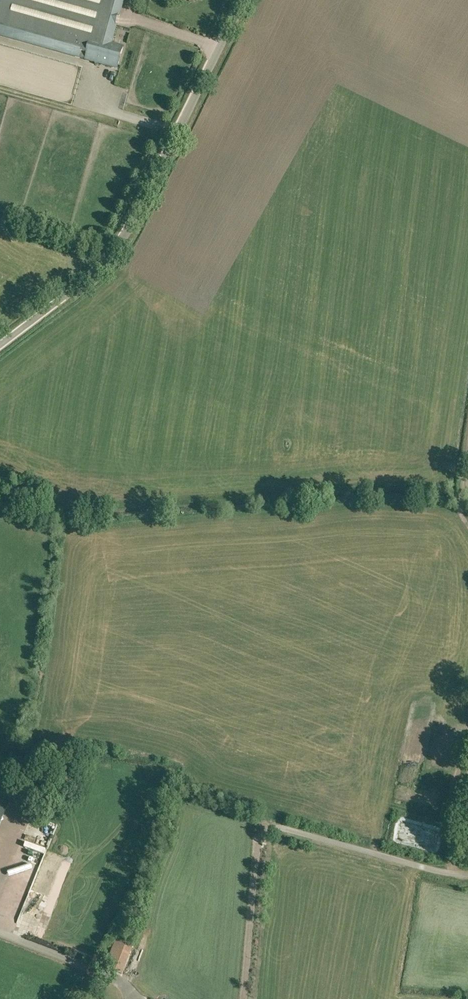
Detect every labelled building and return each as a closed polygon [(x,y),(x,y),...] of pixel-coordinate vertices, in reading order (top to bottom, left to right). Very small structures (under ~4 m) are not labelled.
[(80,57),(85,59),(117,68),(123,46),(111,43),(117,24),(114,24),(117,15),(119,16),(123,0),(0,0),(0,35),(80,57)] [(114,94),(118,79),(112,77),(109,93),(114,94)] [(435,837),(430,836),(427,847),(439,850),(444,832),(437,830),(435,837)]
